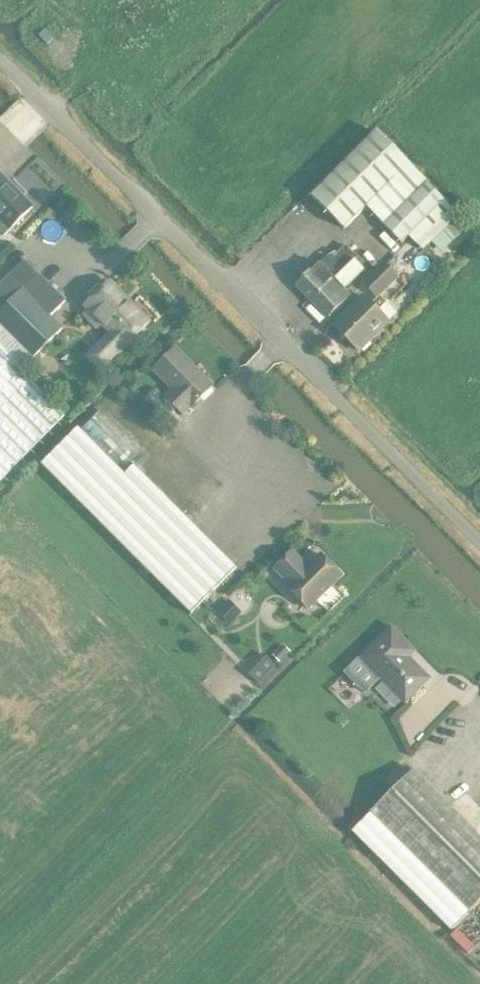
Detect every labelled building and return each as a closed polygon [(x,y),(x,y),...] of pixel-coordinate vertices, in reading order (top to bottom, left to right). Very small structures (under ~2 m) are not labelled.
[(409,235),(423,250),(459,215),(378,132),(313,197),(345,228),(367,206),(402,242),(409,235)] [(0,171),(0,236),(2,238),(35,206),(0,171)] [(355,260),(357,259),(345,246),(331,261),(327,257),(320,264),(319,264),(296,286),(312,302),(335,280),(346,269),(355,260)] [(398,277),(397,276),(403,269),(393,259),(386,266),(383,263),(364,283),(378,297),(398,277)] [(22,370),(63,329),(51,317),(66,301),(25,260),(10,275),(0,285),(0,348),(22,370)] [(335,280),(345,290),(365,270),(355,260),(346,269),(335,280)] [(335,280),(312,302),(327,318),(350,295),(345,290),(335,280)] [(110,282),(97,295),(85,307),(89,310),(85,315),(96,326),(100,321),(112,333),(88,357),(101,370),(124,347),(125,347),(150,322),(110,282)] [(334,326),(359,351),(389,322),(388,321),(397,313),(380,296),(371,304),(363,296),(334,326)] [(66,415),(22,370),(0,348),(0,481),(66,415)] [(184,415),(213,386),(176,349),(154,370),(172,389),(165,396),(184,415)] [(155,387),(143,399),(152,408),(164,396),(155,387)] [(126,475),(135,466),(141,459),(145,455),(101,411),(81,431),(126,475)] [(126,475),(81,431),(79,428),(42,465),(119,542),(152,575),(191,614),(237,567),(211,542),(198,529),(135,466),(126,475)] [(287,588),(308,609),(342,575),(321,554),(306,569),(300,564),(302,561),(292,552),(275,569),(290,584),(287,588)] [(219,613),(231,624),(241,613),(230,602),(219,613)] [(360,658),(345,673),(365,693),(380,678),(406,703),(430,679),(409,658),(416,651),(391,627),(360,658)] [(280,670),(265,656),(248,674),(262,688),(280,670)] [(479,901),(479,836),(413,769),(352,830),(451,930),(479,901)]
